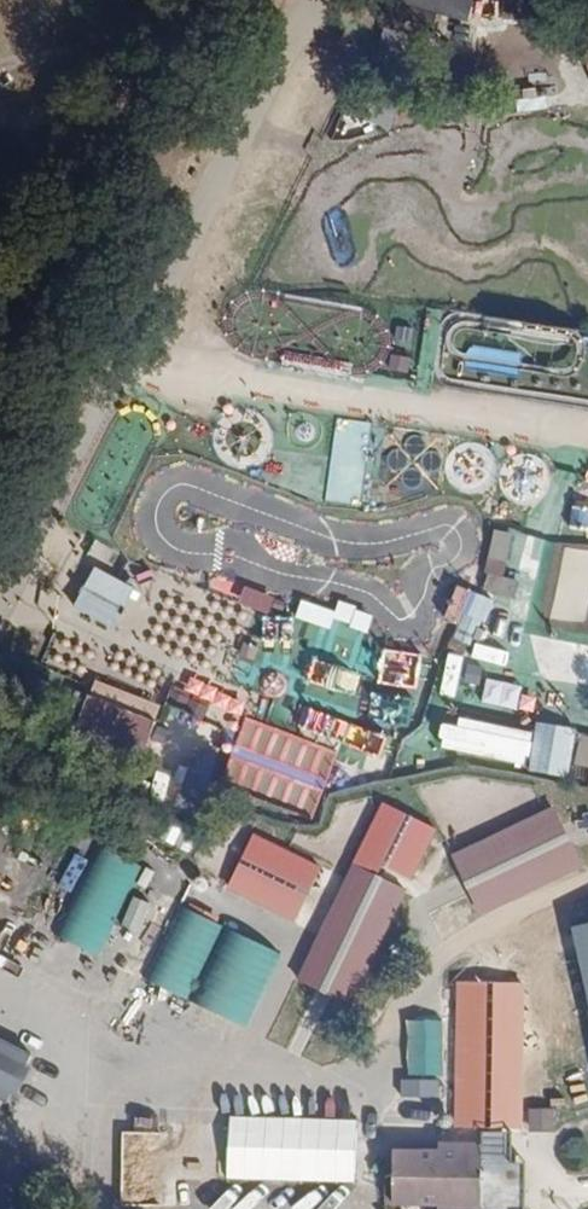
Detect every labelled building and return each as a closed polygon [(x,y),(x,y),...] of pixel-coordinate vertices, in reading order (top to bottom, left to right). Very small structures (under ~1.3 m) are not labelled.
[(285,448),(368,454),(370,419),(287,414),(285,448)] [(481,591),(512,598),(517,579),(504,576),(515,534),(495,529),(481,591)] [(562,543),(553,618),(587,622),(587,546),(562,543)] [(76,607),(115,626),(133,585),(95,567),(76,607)] [(269,612),(275,595),(245,586),(240,603),(269,612)] [(446,621),(457,623),(452,642),(477,649),(491,596),(455,586),(446,621)] [(330,628),(334,613),(300,603),(296,618),(330,628)] [(368,630),(372,617),(338,606),(333,619),(368,630)] [(446,654),(441,695),(457,697),(462,655),(446,654)] [(478,675),(475,695),(500,698),(503,678),(478,675)] [(146,750),(162,708),(94,680),(77,725),(146,750)] [(321,790),(337,752),(251,717),(227,773),(315,809),(323,791),(321,790)] [(442,719),(439,752),(529,761),(533,728),(442,719)] [(537,722),(528,771),(568,777),(576,728),(537,722)] [(587,766),(587,735),(579,734),(575,764),(587,766)] [(199,814),(209,773),(182,766),(172,808),(199,814)] [(356,1009),(434,825),(377,801),(299,985),(356,1009)] [(450,852),(479,917),(584,871),(556,806),(450,852)] [(172,816),(159,837),(186,853),(199,832),(172,816)] [(227,891),(297,921),(322,865),(252,834),(227,891)] [(56,935),(96,956),(143,867),(103,846),(56,935)] [(441,936),(475,918),(464,896),(430,914),(441,936)] [(138,933),(150,904),(134,897),(122,926),(138,933)] [(248,1026),(281,951),(178,907),(145,982),(248,1026)] [(532,986),(455,986),(448,1151),(388,1150),(387,1207),(438,1208),(481,1208),(483,1136),(515,1136),(529,1135),(532,986)] [(438,1078),(444,1077),(443,1020),(407,1020),(408,1093),(438,1093),(438,1078)] [(0,1037),(0,1104),(4,1106),(31,1054),(0,1037)] [(357,1122),(114,1112),(112,1173),(357,1183),(357,1122)] [(483,1136),(481,1208),(515,1208),(515,1136),(483,1136)]
